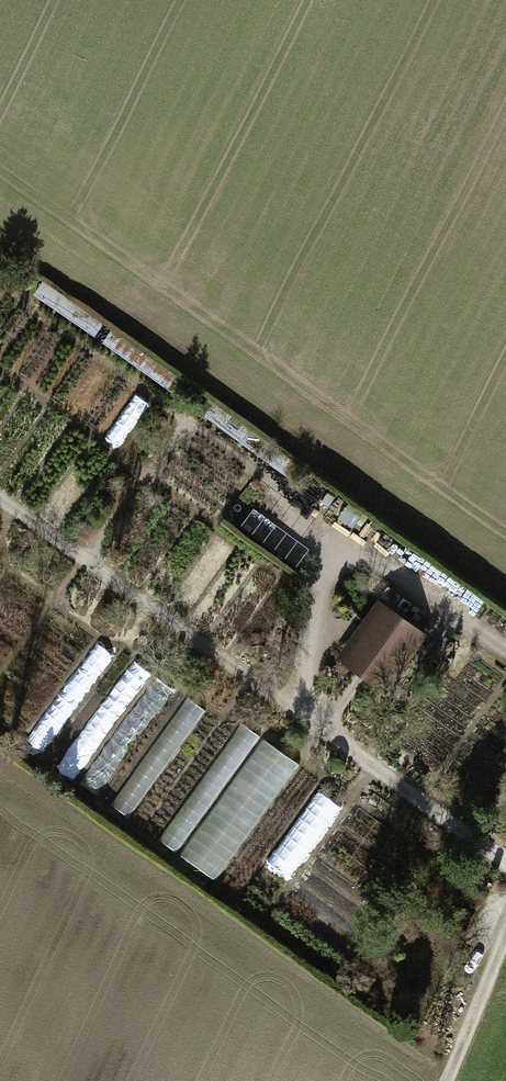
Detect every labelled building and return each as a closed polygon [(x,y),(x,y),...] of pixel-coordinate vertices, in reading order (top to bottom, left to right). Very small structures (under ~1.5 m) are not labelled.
[(43,283),(35,295),(93,336),(101,323),(43,283)] [(111,332),(103,343),(181,399),(189,388),(111,332)] [(347,506),(339,517),(352,526),(360,516),(347,506)] [(308,550),(253,509),(240,527),(295,568),(308,550)] [(353,650),(344,662),(379,688),(419,634),(383,608),(370,626),(353,650)] [(353,650),(370,626),(352,613),(334,637),(353,650)] [(113,803),(130,816),(206,711),(189,698),(113,803)] [(243,722),(159,839),(218,880),(302,764),(243,722)]
